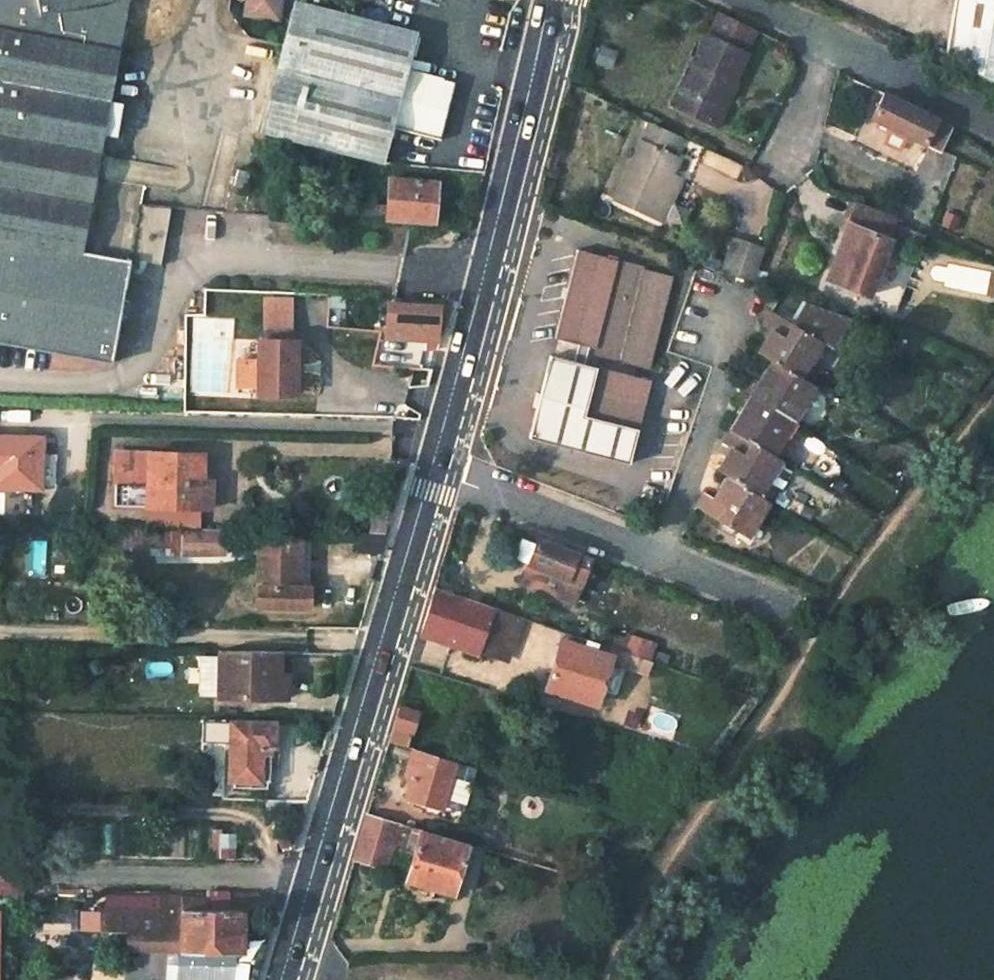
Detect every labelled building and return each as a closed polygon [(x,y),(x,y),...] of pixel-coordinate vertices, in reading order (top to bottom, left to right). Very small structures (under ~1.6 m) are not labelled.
[(96,153),(99,137),(112,140),(116,121),(119,108),(106,105),(128,0),(0,0),(0,135),(96,153)] [(250,14),(274,19),(278,0),(251,0),(250,14)] [(302,0),(291,0),(258,133),(383,161),(392,124),(442,136),(456,78),(407,66),(417,27),(302,0)] [(945,62),(993,71),(993,0),(956,0),(945,62)] [(762,36),(723,15),(712,36),(751,57),(762,36)] [(712,36),(676,105),(710,124),(733,81),(738,83),(751,57),(712,36)] [(733,81),(710,124),(721,129),(744,86),(738,83),(733,81)] [(874,95),(861,122),(914,150),(928,124),(874,95)] [(648,125),(610,201),(651,223),(673,178),(680,164),(673,159),(681,142),(648,125)] [(0,135),(0,241),(7,242),(74,255),(96,153),(0,135)] [(233,173),(229,188),(238,191),(243,176),(233,173)] [(673,178),(651,223),(659,226),(681,182),(673,178)] [(383,185),(382,224),(429,224),(430,185),(383,185)] [(890,224),(849,208),(819,284),(866,304),(891,244),(898,230),(890,224)] [(920,240),(898,230),(891,244),(913,254),(920,240)] [(7,242),(0,278),(0,346),(100,365),(123,264),(74,255),(7,242)] [(719,275),(749,287),(761,255),(731,243),(719,275)] [(565,252),(544,340),(643,365),(664,275),(565,252)] [(292,304),(267,303),(266,343),(291,343),(292,304)] [(430,305),(380,304),(380,319),(402,320),(401,328),(415,329),(415,320),(429,321),(430,305)] [(760,329),(749,352),(760,359),(786,373),(806,334),(761,311),(754,326),(760,329)] [(296,344),(258,343),(257,386),(257,394),(295,395),(296,344)] [(540,358),(519,441),(622,466),(643,382),(540,358)] [(739,374),(731,391),(782,418),(801,381),(786,373),(760,359),(750,379),(739,374)] [(257,361),(238,361),(237,386),(257,386),(257,361)] [(733,407),(721,431),(764,453),(782,418),(731,391),(725,402),(733,407)] [(722,445),(709,471),(716,475),(753,494),(772,457),(764,453),(721,431),(715,442),(722,445)] [(37,490),(41,437),(0,435),(0,488),(37,490)] [(199,455),(115,452),(113,506),(146,507),(145,526),(175,527),(196,528),(197,508),(198,479),(199,455)] [(698,491),(689,509),(744,535),(763,499),(753,494),(716,475),(705,495),(698,491)] [(206,508),(207,479),(198,479),(197,508),(206,508)] [(121,526),(120,541),(174,542),(175,527),(145,526),(121,526)] [(174,542),(173,547),(225,550),(227,528),(196,528),(175,527),(174,542)] [(523,564),(533,538),(516,531),(506,557),(523,564)] [(355,532),(355,552),(379,552),(385,533),(355,532)] [(257,538),(256,603),(307,605),(310,540),(257,538)] [(516,583),(569,604),(586,559),(533,538),(523,564),(516,583)] [(494,607),(432,586),(419,630),(478,650),(494,607)] [(494,607),(478,650),(507,659),(521,616),(494,607)] [(560,643),(545,689),(593,705),(609,658),(560,643)] [(215,696),(283,697),(283,675),(275,674),(276,652),(216,651),(216,657),(215,696)] [(215,696),(216,657),(196,656),(196,696),(215,696)] [(396,707),(386,741),(403,746),(413,712),(396,707)] [(225,723),(221,782),(230,782),(230,788),(263,789),(264,783),(268,783),(271,746),(267,745),(269,723),(225,723)] [(410,776),(403,797),(439,807),(453,762),(411,749),(403,774),(410,776)] [(194,775),(194,787),(204,788),(205,776),(194,775)] [(365,813),(351,859),(385,871),(392,848),(416,856),(409,879),(454,895),(468,848),(421,835),(423,830),(365,813)] [(240,896),(238,914),(273,915),(278,897),(240,896)] [(97,913),(96,936),(122,936),(121,951),(237,952),(238,914),(203,914),(203,903),(154,903),(154,914),(97,913)]
